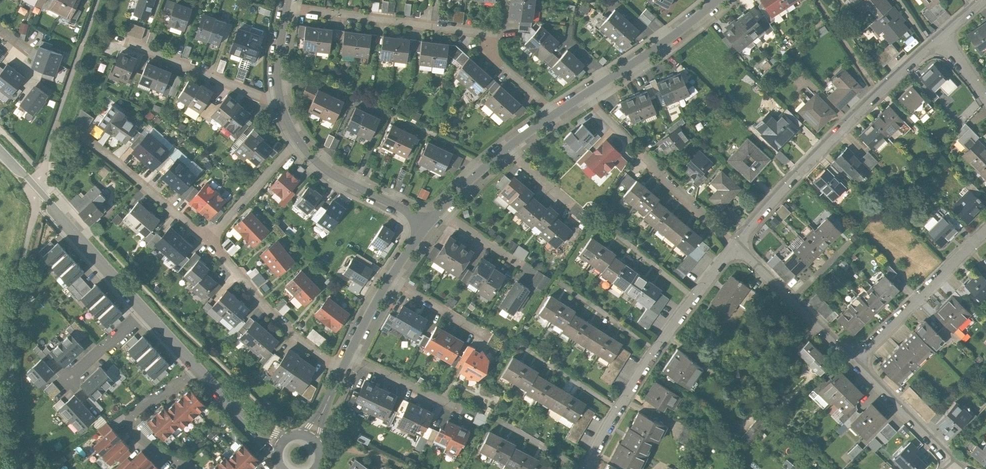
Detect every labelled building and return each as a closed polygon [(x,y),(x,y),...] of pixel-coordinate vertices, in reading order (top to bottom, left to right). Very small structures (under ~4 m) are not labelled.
[(43,6),(46,0),(38,0),(35,5),(42,8),(43,6)] [(43,6),(49,9),(51,6),(54,0),(46,0),(43,6)] [(61,11),(67,0),(54,0),(51,6),(61,11)] [(61,11),(71,17),(76,6),(79,0),(67,0),(61,11)] [(144,20),(146,14),(151,0),(135,0),(129,15),(144,20)] [(146,14),(154,17),(160,0),(151,0),(146,14)] [(183,28),(190,7),(171,0),(166,0),(162,11),(169,13),(166,22),(183,28)] [(509,7),(534,10),(535,0),(510,0),(509,7)] [(656,2),(671,10),(676,0),(657,0),(656,2)] [(765,4),(771,14),(785,5),(782,0),(762,0),(765,4)] [(858,0),(866,10),(870,7),(878,16),(893,5),(889,0),(858,0)] [(930,7),(924,13),(932,22),(946,9),(938,0),(930,7)] [(771,14),(765,4),(760,8),(764,13),(770,22),(775,19),(771,14)] [(893,5),(878,16),(869,23),(880,36),(883,34),(890,42),(891,41),(909,27),(904,20),(906,19),(894,4),(893,5)] [(82,9),(76,6),(71,17),(70,20),(75,22),(82,9)] [(534,10),(509,7),(507,18),(520,19),(533,21),(534,10)] [(599,28),(607,36),(625,17),(617,9),(599,28)] [(657,18),(648,10),(640,18),(649,26),(657,18)] [(736,20),(751,39),(756,35),(758,38),(765,31),(757,21),(748,10),(736,20)] [(207,39),(214,17),(202,13),(195,35),(207,39)] [(757,21),(765,31),(767,33),(773,28),(770,22),(764,13),(757,21)] [(605,14),(595,25),(598,27),(608,16),(605,14)] [(228,22),(214,17),(207,39),(221,44),(228,22)] [(614,43),(632,24),(625,17),(607,36),(614,43)] [(532,28),(533,21),(520,19),(520,26),(532,28)] [(728,28),(724,31),(727,35),(738,48),(742,45),(750,47),(755,43),(751,39),(736,20),(735,19),(726,26),(728,28)] [(966,33),(980,54),(985,49),(985,20),(966,33)] [(145,28),(130,23),(126,34),(141,40),(145,28)] [(297,34),(303,36),(305,24),(299,23),(297,34)] [(303,36),(302,47),(315,48),(318,26),(305,24),(303,36)] [(640,31),(632,24),(614,43),(622,50),(640,31)] [(28,27),(21,25),(19,32),(26,34),(28,27)] [(318,26),(315,48),(329,50),(330,39),(332,28),(318,26)] [(550,36),(542,27),(525,45),(533,53),(550,36)] [(252,32),(237,28),(230,50),(245,55),(252,32)] [(337,40),(343,41),(345,29),(332,28),(330,39),(337,40)] [(343,41),(342,52),(355,54),(358,31),(345,29),(343,41)] [(156,32),(151,30),(147,41),(152,43),(156,32)] [(358,31),(355,54),(368,56),(370,44),(371,33),(358,31)] [(252,32),(245,55),(260,59),(267,36),(252,32)] [(371,33),(370,44),(376,45),(382,46),(383,34),(371,33)] [(396,36),(383,34),(382,46),(380,58),(393,60),(396,36)] [(738,48),(727,35),(722,38),(733,52),(738,48)] [(396,36),(393,60),(407,62),(409,49),(410,37),(396,36)] [(550,36),(533,53),(541,61),(550,52),(558,44),(550,36)] [(414,50),(420,50),(422,39),(410,37),(409,49),(414,50)] [(420,50),(419,62),(432,64),(435,41),(422,39),(420,50)] [(42,41),(40,46),(51,50),(53,45),(42,41)] [(435,41),(432,64),(445,66),(447,51),(448,42),(435,41)] [(875,55),(884,65),(900,51),(891,41),(875,55)] [(447,51),(455,58),(463,50),(456,43),(448,42),(447,51)] [(191,46),(186,44),(182,55),(187,57),(191,46)] [(36,57),(59,65),(62,54),(51,50),(40,46),(38,52),(36,57)] [(118,76),(126,80),(132,68),(137,56),(120,49),(108,75),(117,79),(118,76)] [(455,58),(464,66),(471,57),(463,50),(455,58)] [(550,52),(541,61),(545,65),(550,70),(552,68),(559,61),(550,52)] [(576,60),(569,52),(559,61),(552,68),(559,76),(576,60)] [(59,65),(36,57),(35,62),(34,61),(32,67),(43,71),(55,75),(59,65)] [(464,66),(455,75),(465,84),(481,67),(471,57),(464,66)] [(218,70),(223,72),(227,61),(221,59),(218,70)] [(576,60),(559,76),(567,84),(574,77),(582,70),(584,68),(576,60)] [(138,82),(150,87),(159,66),(147,62),(142,72),(138,82)] [(678,66),(680,71),(685,82),(692,74),(681,63),(678,66)] [(934,63),(920,76),(926,82),(935,91),(941,86),(949,95),(959,86),(951,77),(949,79),(934,63)] [(1,90),(16,71),(7,64),(4,69),(0,74),(0,89),(1,90)] [(235,77),(244,80),(248,68),(239,65),(235,77)] [(166,82),(171,71),(159,66),(150,87),(163,92),(166,82)] [(481,67),(465,84),(475,93),(483,84),(491,75),(481,67)] [(132,68),(126,80),(131,82),(137,70),(132,68)] [(758,68),(751,74),(756,80),(763,75),(758,68)] [(838,86),(827,96),(840,109),(863,86),(845,68),(832,80),(838,86)] [(138,82),(142,72),(137,70),(131,82),(137,85),(138,82)] [(586,73),(582,70),(574,77),(578,81),(586,73)] [(16,71),(1,90),(10,96),(18,87),(25,77),(16,71)] [(55,75),(43,71),(41,77),(53,81),(55,75)] [(668,76),(678,99),(690,94),(685,82),(680,71),(668,76)] [(488,88),(492,92),(500,83),(491,75),(483,84),(488,88)] [(660,92),(666,104),(678,99),(668,76),(656,81),(660,92)] [(660,92),(656,81),(655,78),(650,80),(651,83),(655,94),(660,92)] [(188,103),(200,87),(189,79),(173,98),(185,107),(188,103)] [(171,84),(166,82),(163,92),(162,94),(167,96),(171,84)] [(935,91),(926,82),(922,86),(935,99),(939,95),(935,91)] [(302,94),(314,99),(319,89),(307,83),(302,94)] [(492,92),(484,101),(494,111),(510,93),(500,83),(492,92)] [(646,85),(647,88),(651,99),(656,97),(655,94),(651,83),(646,85)] [(209,99),(214,93),(202,84),(200,87),(188,103),(200,112),(209,99)] [(912,84),(898,96),(920,119),(933,106),(912,84)] [(48,95),(35,85),(20,104),(33,114),(36,110),(38,111),(46,100),(44,99),(48,95)] [(18,87),(10,96),(15,100),(22,91),(18,87)] [(635,92),(645,118),(657,113),(651,99),(647,88),(635,92)] [(314,99),(308,110),(321,116),(331,95),(319,89),(314,99)] [(837,112),(816,91),(798,110),(818,130),(837,112)] [(635,92),(620,98),(621,100),(627,116),(629,116),(632,123),(645,118),(635,92)] [(510,93),(494,111),(504,120),(512,110),(520,102),(510,93)] [(222,123),(238,104),(226,94),(217,105),(210,113),(213,115),(222,123)] [(331,95),(321,116),(334,122),(344,101),(331,95)] [(210,113),(217,105),(209,99),(200,112),(199,113),(203,117),(209,121),(213,115),(210,113)] [(627,116),(621,100),(610,111),(622,122),(627,116)] [(95,122),(110,133),(123,116),(125,113),(110,102),(95,122)] [(520,102),(512,110),(519,117),(527,109),(520,102)] [(238,104),(222,123),(233,132),(243,120),(249,114),(238,104)] [(874,119),(890,136),(898,128),(904,134),(911,127),(909,125),(900,116),(889,104),(874,119)] [(359,134),(369,112),(356,106),(346,128),(359,134)] [(787,107),(783,111),(798,125),(802,121),(787,107)] [(798,125),(783,111),(777,117),(770,110),(755,125),(761,132),(760,133),(778,151),(780,149),(801,128),(798,125)] [(369,112),(359,134),(370,139),(380,118),(369,112)] [(900,116),(909,125),(913,121),(904,112),(900,116)] [(110,133),(123,142),(126,138),(134,127),(136,125),(123,116),(110,133)] [(667,128),(670,132),(680,125),(684,121),(682,117),(667,128)] [(859,134),(875,150),(890,136),(874,119),(859,134)] [(243,120),(233,132),(231,134),(237,139),(249,125),(243,120)] [(186,125),(181,122),(178,126),(183,130),(186,125)] [(394,149),(404,128),(391,122),(381,143),(394,149)] [(594,135),(583,124),(573,134),(571,131),(564,139),(576,151),(582,144),(584,146),(594,135)] [(670,132),(658,142),(666,152),(676,145),(678,148),(690,139),(680,125),(670,132)] [(985,156),(985,145),(978,137),(980,136),(970,126),(958,138),(967,148),(961,154),(974,167),(985,156)] [(134,127),(126,138),(132,142),(136,136),(140,132),(134,127)] [(233,150),(244,159),(247,156),(262,138),(264,137),(253,127),(233,150)] [(404,128),(394,149),(406,155),(416,133),(404,128)] [(157,139),(148,131),(140,139),(133,148),(131,150),(141,158),(157,139)] [(324,143),(329,146),(334,137),(335,135),(329,133),(324,143)] [(601,137),(596,133),(594,135),(584,146),(588,150),(601,137)] [(136,136),(132,142),(129,145),(133,148),(140,139),(136,136)] [(772,158),(748,136),(727,159),(751,181),(772,158)] [(339,139),(334,137),(329,146),(334,149),(339,139)] [(272,146),(262,138),(247,156),(257,164),(267,152),(272,146)] [(169,148),(157,139),(141,158),(152,168),(154,166),(165,153),(169,148)] [(440,145),(428,139),(417,162),(429,167),(440,145)] [(272,146),(267,152),(272,156),(282,144),(277,140),(272,146)] [(611,145),(606,140),(585,161),(601,176),(607,169),(608,170),(613,164),(612,162),(620,154),(615,149),(616,148),(612,144),(611,145)] [(440,145),(429,167),(442,173),(447,162),(452,152),(453,150),(440,145)] [(628,158),(632,155),(624,145),(620,149),(628,158)] [(848,146),(835,159),(835,160),(844,169),(860,185),(868,177),(865,174),(870,169),(860,159),(848,146)] [(685,170),(695,179),(702,172),(713,161),(699,148),(687,160),(685,170)] [(780,149),(778,151),(775,155),(785,165),(791,159),(780,149)] [(869,151),(860,159),(870,169),(879,161),(869,151)] [(452,152),(447,162),(458,167),(463,157),(452,152)] [(165,153),(154,166),(158,169),(169,156),(165,153)] [(376,156),(371,153),(366,164),(371,166),(376,156)] [(169,156),(158,169),(162,173),(174,159),(169,156)] [(186,165),(177,156),(174,159),(162,173),(160,175),(170,184),(186,165)] [(974,167),(985,179),(985,156),(974,167)] [(844,169),(835,160),(831,164),(840,173),(844,169)] [(841,174),(840,173),(831,164),(828,167),(838,178),(841,174)] [(197,174),(186,165),(170,184),(180,193),(189,182),(197,174)] [(268,185),(282,198),(300,178),(285,165),(268,185)] [(828,167),(814,181),(833,199),(846,186),(838,178),(828,167)] [(407,170),(402,168),(396,179),(407,184),(412,173),(407,170)] [(742,187),(722,169),(710,181),(717,188),(709,197),(722,209),(742,187)] [(619,181),(627,188),(635,179),(627,172),(619,181)] [(702,172),(695,179),(693,182),(698,187),(707,177),(702,172)] [(501,188),(510,178),(505,174),(496,184),(501,188)] [(525,183),(514,174),(510,178),(501,188),(497,193),(508,203),(509,201),(525,183)] [(622,195),(634,205),(649,187),(637,177),(635,179),(627,188),(622,195)] [(966,186),(969,189),(977,197),(982,192),(971,180),(966,186)] [(216,190),(205,181),(198,189),(188,200),(199,210),(216,190)] [(189,182),(180,193),(178,195),(183,199),(184,197),(194,186),(189,182)] [(525,183),(509,201),(518,209),(531,193),(533,191),(525,183)] [(313,205),(321,195),(307,184),(292,202),(306,213),(313,205)] [(79,212),(100,192),(101,193),(102,192),(96,186),(82,199),(78,194),(70,202),(79,212)] [(184,197),(188,200),(198,189),(194,186),(184,197)] [(430,191),(422,187),(418,196),(426,200),(430,191)] [(645,214),(658,198),(660,196),(649,187),(634,205),(645,214)] [(951,206),(968,223),(985,206),(977,197),(969,189),(951,206)] [(226,199),(216,190),(199,210),(209,218),(219,207),(226,199)] [(101,193),(100,192),(79,212),(90,224),(95,219),(97,221),(100,218),(99,216),(106,209),(100,202),(105,198),(101,193)] [(531,193),(518,209),(515,212),(524,219),(540,200),(531,193)] [(313,205),(318,208),(321,204),(325,198),(321,195),(313,205)] [(643,216),(654,225),(669,207),(658,198),(645,214),(643,216)] [(120,218),(131,227),(147,208),(137,199),(122,216),(120,218)] [(332,229),(346,209),(332,200),(326,208),(318,220),(332,229)] [(540,200),(524,219),(532,226),(534,223),(548,207),(540,200)] [(317,222),(318,220),(326,208),(321,204),(318,208),(311,218),(317,222)] [(550,204),(548,207),(534,223),(542,230),(556,214),(559,211),(550,204)] [(790,212),(783,205),(777,210),(785,218),(790,212)] [(223,211),(219,207),(209,218),(214,222),(223,211)] [(680,216),(669,207),(654,225),(665,234),(680,216)] [(138,228),(145,234),(159,219),(147,208),(131,227),(136,231),(138,228)] [(583,208),(575,217),(585,225),(593,217),(583,208)] [(249,211),(233,227),(243,237),(259,221),(249,211)] [(948,211),(945,215),(959,229),(963,225),(948,211)] [(120,218),(122,216),(118,212),(111,220),(115,224),(120,218)] [(556,214),(542,230),(539,233),(548,241),(564,221),(556,214)] [(827,215),(815,227),(830,242),(842,230),(827,215)] [(927,232),(942,247),(959,229),(945,215),(927,232)] [(692,226),(680,216),(665,234),(677,244),(692,226)] [(243,237),(252,246),(268,230),(259,221),(243,237)] [(564,221),(548,241),(556,248),(562,241),(564,241),(567,238),(567,235),(573,228),(564,221)] [(276,222),(271,227),(280,237),(285,232),(276,222)] [(395,233),(384,226),(371,244),(382,252),(391,240),(395,233)] [(700,239),(703,235),(692,226),(677,244),(688,253),(700,239)] [(155,244),(166,253),(181,236),(171,227),(162,237),(155,244)] [(496,231),(491,227),(487,232),(492,236),(496,231)] [(578,227),(573,228),(567,235),(567,238),(569,239),(567,242),(571,244),(582,230),(578,227)] [(830,242),(815,227),(804,238),(819,253),(830,242)] [(155,244),(162,237),(157,232),(145,245),(150,250),(155,244)] [(859,237),(855,232),(849,237),(854,242),(859,237)] [(461,241),(450,233),(440,249),(434,258),(445,266),(461,241)] [(504,238),(498,234),(495,238),(500,243),(504,238)] [(603,243),(592,235),(579,253),(590,262),(603,243)] [(166,253),(176,263),(184,254),(192,245),(181,236),(166,253)] [(37,248),(41,253),(53,242),(49,237),(37,248)] [(794,250),(807,264),(819,253),(804,238),(793,249),(794,250)] [(50,263),(66,250),(57,239),(53,242),(41,253),(50,263)] [(277,239),(259,254),(268,264),(285,249),(277,239)] [(700,239),(688,253),(672,272),(681,280),(709,246),(700,239)] [(223,246),(227,251),(234,245),(230,240),(223,246)] [(391,240),(382,252),(380,256),(385,259),(396,244),(391,240)] [(519,244),(512,240),(507,246),(514,251),(519,244)] [(461,241),(445,266),(457,274),(463,264),(473,249),(461,241)] [(603,243),(590,262),(603,270),(614,254),(616,252),(603,243)] [(239,250),(234,245),(227,251),(232,257),(239,250)] [(434,258),(440,249),(434,245),(426,256),(433,260),(434,258)] [(268,264),(277,275),(294,260),(285,249),(268,264)] [(527,253),(520,249),(517,254),(523,258),(527,253)] [(74,259),(66,250),(50,263),(59,273),(74,259)] [(807,264),(794,250),(783,260),(797,274),(807,264)] [(187,260),(192,265),(199,258),(200,257),(195,251),(189,258),(187,260)] [(797,274),(783,260),(776,253),(767,262),(787,283),(797,274)] [(184,254),(176,263),(173,267),(178,271),(187,260),(189,258),(184,254)] [(626,262),(614,254),(603,270),(601,273),(612,281),(626,262)] [(495,263),(483,256),(473,271),(468,280),(479,287),(494,265),(495,263)] [(184,273),(194,283),(206,271),(209,268),(199,258),(192,265),(184,273)] [(372,269),(353,258),(344,273),(364,284),(372,269)] [(83,269),(74,259),(59,273),(68,283),(78,274),(83,269)] [(850,265),(844,259),(839,264),(845,270),(850,265)] [(543,273),(543,262),(540,262),(538,263),(536,264),(533,267),(543,273)] [(612,281),(624,289),(637,270),(626,262),(612,281)] [(468,268),(463,264),(457,274),(456,275),(461,279),(468,268)] [(889,264),(885,269),(893,277),(897,273),(889,264)] [(505,272),(494,265),(479,287),(477,290),(489,298),(499,282),(505,272)] [(557,270),(549,265),(544,272),(552,277),(557,270)] [(248,273),(251,277),(259,272),(255,267),(248,273)] [(468,280),(473,271),(468,268),(461,279),(466,282),(468,280)] [(300,269),(284,284),(293,294),(310,279),(300,269)] [(264,275),(261,270),(251,277),(255,282),(264,275)] [(624,289),(637,298),(650,279),(637,270),(624,289)] [(977,270),(964,284),(971,290),(981,301),(985,297),(985,279),(977,270)] [(191,287),(201,296),(205,292),(216,280),(206,271),(191,287)] [(511,276),(505,272),(499,282),(504,286),(511,276)] [(885,272),(874,283),(890,299),(900,288),(885,272)] [(751,288),(732,273),(711,300),(730,315),(739,302),(751,288)] [(77,299),(81,296),(90,287),(78,274),(68,283),(65,285),(77,299)] [(293,294),(303,304),(319,289),(310,279),(293,294)] [(650,279),(637,298),(648,306),(659,291),(662,287),(650,279)] [(216,280),(205,292),(210,296),(221,285),(216,280)] [(516,280),(501,305),(513,313),(529,288),(516,280)] [(950,293),(959,302),(971,290),(964,284),(962,281),(950,293)] [(81,296),(89,305),(104,292),(95,283),(90,287),(81,296)] [(874,283),(862,295),(878,311),(890,299),(874,283)] [(751,288),(739,302),(747,308),(758,294),(751,288)] [(212,305),(223,315),(237,299),(226,289),(212,305)] [(659,291),(648,306),(638,321),(647,328),(669,298),(659,291)] [(104,292),(89,305),(98,315),(113,302),(104,292)] [(564,300),(551,292),(538,311),(552,320),(564,300)] [(838,314),(818,293),(809,301),(830,323),(838,314)] [(849,304),(851,306),(866,322),(878,311),(862,295),(860,293),(849,304)] [(945,323),(952,331),(953,330),(970,313),(959,302),(950,293),(932,311),(945,323)] [(361,300),(354,295),(351,300),(358,305),(361,300)] [(457,300),(451,296),(446,303),(452,307),(457,300)] [(338,305),(327,297),(314,314),(324,323),(338,305)] [(276,305),(274,306),(278,310),(285,303),(286,302),(282,298),(280,301),(276,305)] [(223,315),(234,325),(240,318),(248,309),(237,299),(223,315)] [(575,308),(564,300),(552,320),(563,327),(574,310),(575,308)] [(206,311),(212,305),(207,301),(202,307),(206,311)] [(121,311),(113,302),(98,315),(106,324),(121,311)] [(290,307),(285,303),(278,310),(283,314),(290,307)] [(324,323),(336,331),(349,314),(338,305),(324,323)] [(415,312),(403,306),(396,317),(392,325),(404,332),(415,312)] [(839,319),(854,334),(866,322),(851,306),(839,319)] [(586,318),(574,310),(563,327),(561,330),(574,338),(586,318)] [(415,312),(404,332),(416,338),(419,332),(426,321),(420,318),(421,316),(415,312)] [(392,325),(396,317),(390,314),(381,329),(388,333),(392,325)] [(250,316),(245,322),(238,330),(242,334),(254,320),(250,316)] [(240,318),(234,325),(227,332),(232,336),(238,330),(245,322),(240,318)] [(586,318),(574,338),(586,346),(599,326),(586,318)] [(238,337),(250,347),(266,329),(255,319),(254,320),(242,334),(238,337)] [(924,320),(913,330),(934,351),(944,340),(936,332),(924,320)] [(952,331),(945,323),(941,327),(952,339),(956,343),(961,338),(953,330),(952,331)] [(69,330),(79,341),(82,337),(70,324),(67,327),(69,330)] [(447,329),(438,324),(430,338),(425,346),(434,352),(447,329)] [(610,333),(599,326),(586,346),(598,353),(610,333)] [(952,339),(941,327),(936,332),(944,340),(948,343),(952,339)] [(259,350),(264,355),(269,350),(279,340),(266,329),(250,347),(256,353),(259,350)] [(447,329),(434,352),(443,357),(455,334),(447,329)] [(69,330),(59,339),(74,355),(84,346),(79,341),(69,330)] [(311,341),(316,333),(312,330),(307,338),(311,341)] [(913,330),(878,364),(898,385),(934,351),(913,330)] [(419,332),(416,338),(413,342),(418,345),(424,335),(419,332)] [(322,338),(316,333),(311,341),(317,345),(322,338)] [(504,339),(493,333),(487,343),(497,350),(504,339)] [(623,341),(610,333),(598,353),(611,361),(620,347),(623,341)] [(124,350),(127,348),(137,338),(133,334),(120,346),(124,350)] [(127,348),(136,358),(151,345),(142,334),(137,338),(127,348)] [(464,339),(455,334),(443,357),(451,361),(456,353),(464,339)] [(425,346),(430,338),(424,335),(418,345),(424,348),(425,346)] [(800,349),(805,344),(796,335),(785,346),(790,351),(796,345),(800,349)] [(74,355),(59,339),(49,348),(55,354),(64,364),(74,355)] [(800,349),(798,351),(821,373),(833,361),(810,339),(805,344),(800,349)] [(475,346),(468,344),(462,356),(458,361),(461,363),(464,365),(474,347),(475,346)] [(55,354),(49,348),(46,345),(42,350),(50,359),(55,354)] [(160,355),(151,345),(136,358),(145,368),(160,355)] [(479,351),(474,347),(464,365),(461,370),(466,373),(466,377),(478,378),(489,358),(482,348),(479,351)] [(620,347),(611,361),(601,377),(611,383),(630,353),(620,347)] [(678,347),(663,369),(690,388),(704,368),(692,359),(693,357),(678,347)] [(271,375),(285,385),(304,360),(290,349),(283,358),(271,375)] [(273,353),(269,350),(264,355),(260,360),(263,364),(273,353)] [(273,353),(263,364),(262,366),(267,370),(266,371),(271,375),(283,358),(274,352),(273,353)] [(462,356),(456,353),(451,361),(450,363),(455,366),(458,361),(462,356)] [(527,362),(514,354),(501,374),(515,382),(527,362)] [(53,370),(40,355),(24,370),(36,384),(53,370)] [(168,364),(160,355),(145,368),(154,377),(164,367),(168,364)] [(285,385),(299,396),(318,370),(304,360),(285,385)] [(527,362),(515,382),(526,389),(537,371),(539,370),(527,362)] [(105,370),(114,380),(117,383),(125,375),(113,363),(105,370)] [(99,364),(90,373),(104,389),(114,380),(105,370),(99,364)] [(168,372),(164,367),(154,377),(151,379),(155,384),(168,372)] [(827,382),(819,390),(831,403),(834,401),(853,381),(841,369),(827,382)] [(537,371),(526,389),(525,391),(538,399),(550,379),(537,371)] [(104,389),(90,373),(80,382),(91,394),(95,398),(104,389)] [(381,386),(365,378),(358,392),(353,403),(369,411),(381,386)] [(550,379),(538,399),(550,406),(562,387),(550,379)] [(819,390),(827,382),(823,379),(814,389),(817,393),(819,390)] [(682,397),(655,380),(644,396),(646,398),(657,405),(663,409),(666,404),(674,409),(682,397)] [(60,390),(53,381),(43,389),(51,398),(60,390)] [(853,381),(834,401),(845,412),(865,393),(853,381)] [(381,386),(369,411),(384,418),(389,407),(396,393),(381,386)] [(935,413),(908,386),(900,394),(927,422),(930,419),(935,413)] [(562,387),(550,406),(563,414),(575,394),(562,387)] [(206,406),(190,388),(182,395),(198,413),(206,406)] [(353,403),(358,392),(354,389),(347,403),(352,405),(353,403)] [(58,405),(69,418),(85,404),(74,391),(58,405)] [(103,407),(95,398),(91,394),(87,398),(99,411),(103,407)] [(575,394),(563,414),(575,421),(584,406),(587,401),(575,394)] [(198,413),(182,395),(174,402),(190,420),(198,413)] [(400,416),(408,401),(403,398),(397,411),(395,414),(400,416)] [(657,405),(646,398),(642,406),(654,411),(657,405)] [(396,425),(408,430),(420,405),(408,399),(408,401),(400,416),(396,425)] [(839,418),(844,423),(857,410),(859,408),(857,406),(857,404),(857,402),(859,401),(858,399),(845,412),(839,418)] [(970,414),(955,400),(945,412),(935,421),(950,435),(963,422),(970,414)] [(190,420),(174,402),(166,410),(180,425),(182,428),(190,420)] [(861,414),(852,422),(866,437),(887,416),(873,402),(861,414)] [(85,404),(69,418),(79,429),(95,416),(85,404)] [(432,411),(420,405),(408,430),(421,436),(426,425),(432,411)] [(494,409),(488,406),(484,413),(490,416),(494,409)] [(584,406),(575,421),(565,437),(576,443),(595,412),(584,406)] [(180,425),(166,410),(163,407),(155,414),(172,432),(180,425)] [(397,411),(389,407),(384,418),(382,422),(390,426),(395,414),(397,411)] [(941,408),(935,413),(930,419),(934,423),(935,421),(945,412),(941,408)] [(639,410),(631,426),(656,439),(660,441),(668,425),(639,410)] [(852,422),(861,414),(857,410),(844,423),(848,427),(852,422)] [(489,417),(478,412),(473,422),(484,427),(489,417)] [(763,412),(742,437),(751,445),(773,420),(763,412)] [(970,414),(963,422),(967,426),(977,416),(972,412),(970,414)] [(172,432),(155,414),(147,422),(163,440),(172,432)] [(434,438),(446,443),(456,423),(448,419),(444,427),(440,425),(437,430),(434,438)] [(102,434),(110,426),(106,421),(96,428),(102,434)] [(456,423),(446,443),(444,447),(458,454),(470,429),(456,423)] [(696,428),(684,423),(677,441),(689,446),(696,428)] [(848,427),(844,423),(837,429),(841,433),(848,427)] [(897,431),(889,423),(877,435),(885,443),(897,431)] [(426,425),(421,436),(416,445),(423,448),(425,442),(432,428),(426,425)] [(629,425),(621,441),(648,455),(656,439),(631,426),(629,425)] [(119,436),(110,426),(102,434),(92,443),(100,453),(119,436)] [(434,438),(437,430),(432,428),(425,442),(431,445),(434,438)] [(503,436),(490,429),(479,449),(493,456),(503,436)] [(216,434),(213,430),(207,436),(211,439),(216,434)] [(119,436),(100,453),(110,463),(116,457),(127,448),(128,446),(119,436)] [(503,436),(493,456),(505,462),(514,445),(516,442),(503,436)] [(875,436),(868,444),(876,450),(883,443),(875,436)] [(980,447),(976,444),(969,452),(985,465),(985,439),(980,447)] [(633,468),(641,468),(648,455),(621,441),(619,440),(610,457),(633,468)] [(241,441),(233,449),(251,467),(259,459),(252,452),(241,441)] [(894,459),(904,468),(922,468),(927,464),(915,452),(919,448),(912,441),(894,459)] [(863,448),(858,444),(848,453),(853,458),(863,448)] [(514,445),(505,462),(504,465),(512,468),(518,468),(527,451),(514,445)] [(131,452),(127,448),(116,457),(121,462),(127,457),(131,452)] [(252,452),(259,459),(260,460),(264,456),(256,448),(252,452)] [(141,449),(130,460),(121,468),(122,468),(139,468),(150,458),(141,449)] [(251,467),(233,449),(226,457),(238,468),(249,468),(251,467)] [(518,468),(534,468),(540,458),(527,451),(518,468)] [(830,467),(832,468),(842,468),(853,458),(848,453),(838,463),(835,461),(830,467)] [(226,457),(223,454),(215,462),(222,468),(238,468),(226,457)] [(130,460),(127,457),(121,462),(114,468),(122,468),(121,468),(130,460)] [(139,468),(158,468),(159,468),(150,458),(139,468)] [(355,458),(349,468),(373,468),(355,458)] [(540,458),(534,468),(551,468),(553,465),(540,458)] [(786,467),(789,468),(799,468),(787,459),(783,464),(786,467)]
